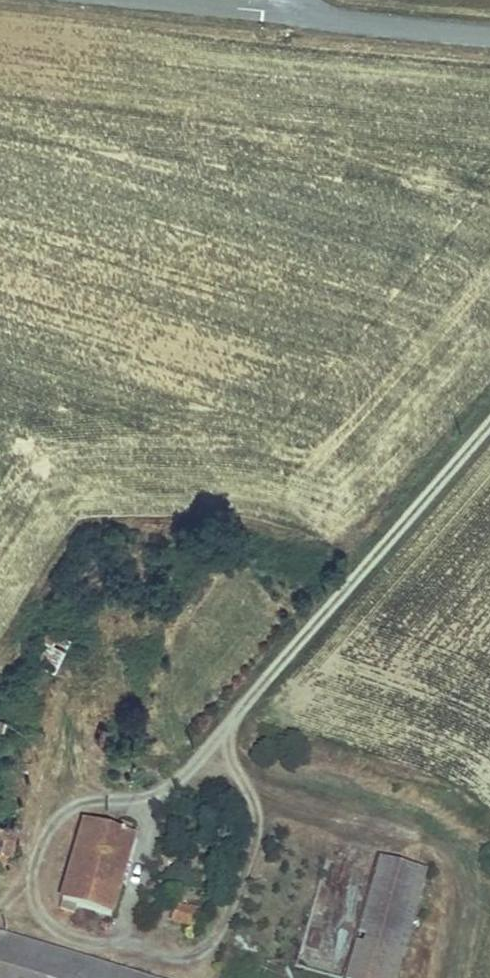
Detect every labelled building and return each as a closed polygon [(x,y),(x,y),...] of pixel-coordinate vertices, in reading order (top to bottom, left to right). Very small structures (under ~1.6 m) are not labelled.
[(46,624),(29,656),(51,668),(68,636),(46,624)] [(83,823),(56,899),(72,904),(68,915),(102,927),(130,839),(83,823)] [(176,908),(172,924),(187,931),(194,914),(176,908)] [(336,977),(380,977),(396,925),(355,913),(336,977)] [(0,930),(0,977),(141,977),(0,930)]
